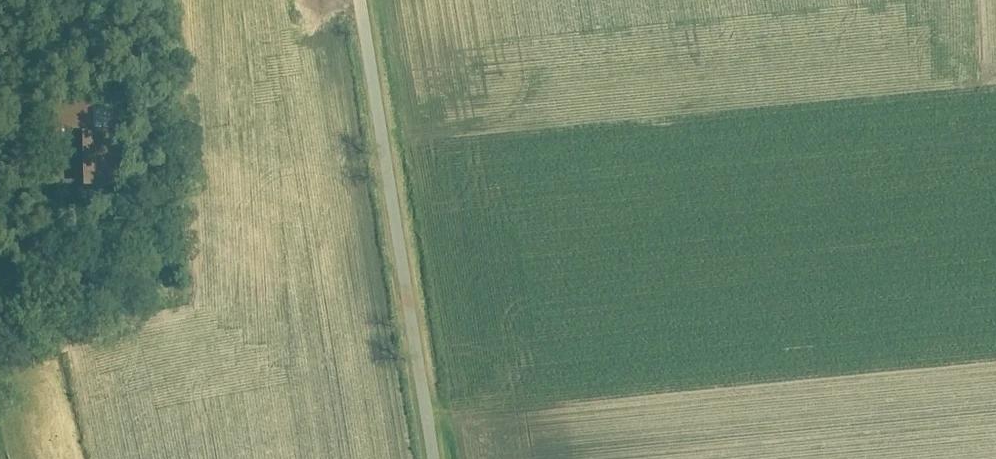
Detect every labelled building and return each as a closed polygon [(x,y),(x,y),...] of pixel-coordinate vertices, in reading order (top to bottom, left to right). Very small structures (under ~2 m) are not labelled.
[(47,99),(48,139),(116,138),(115,98),(47,99)]
